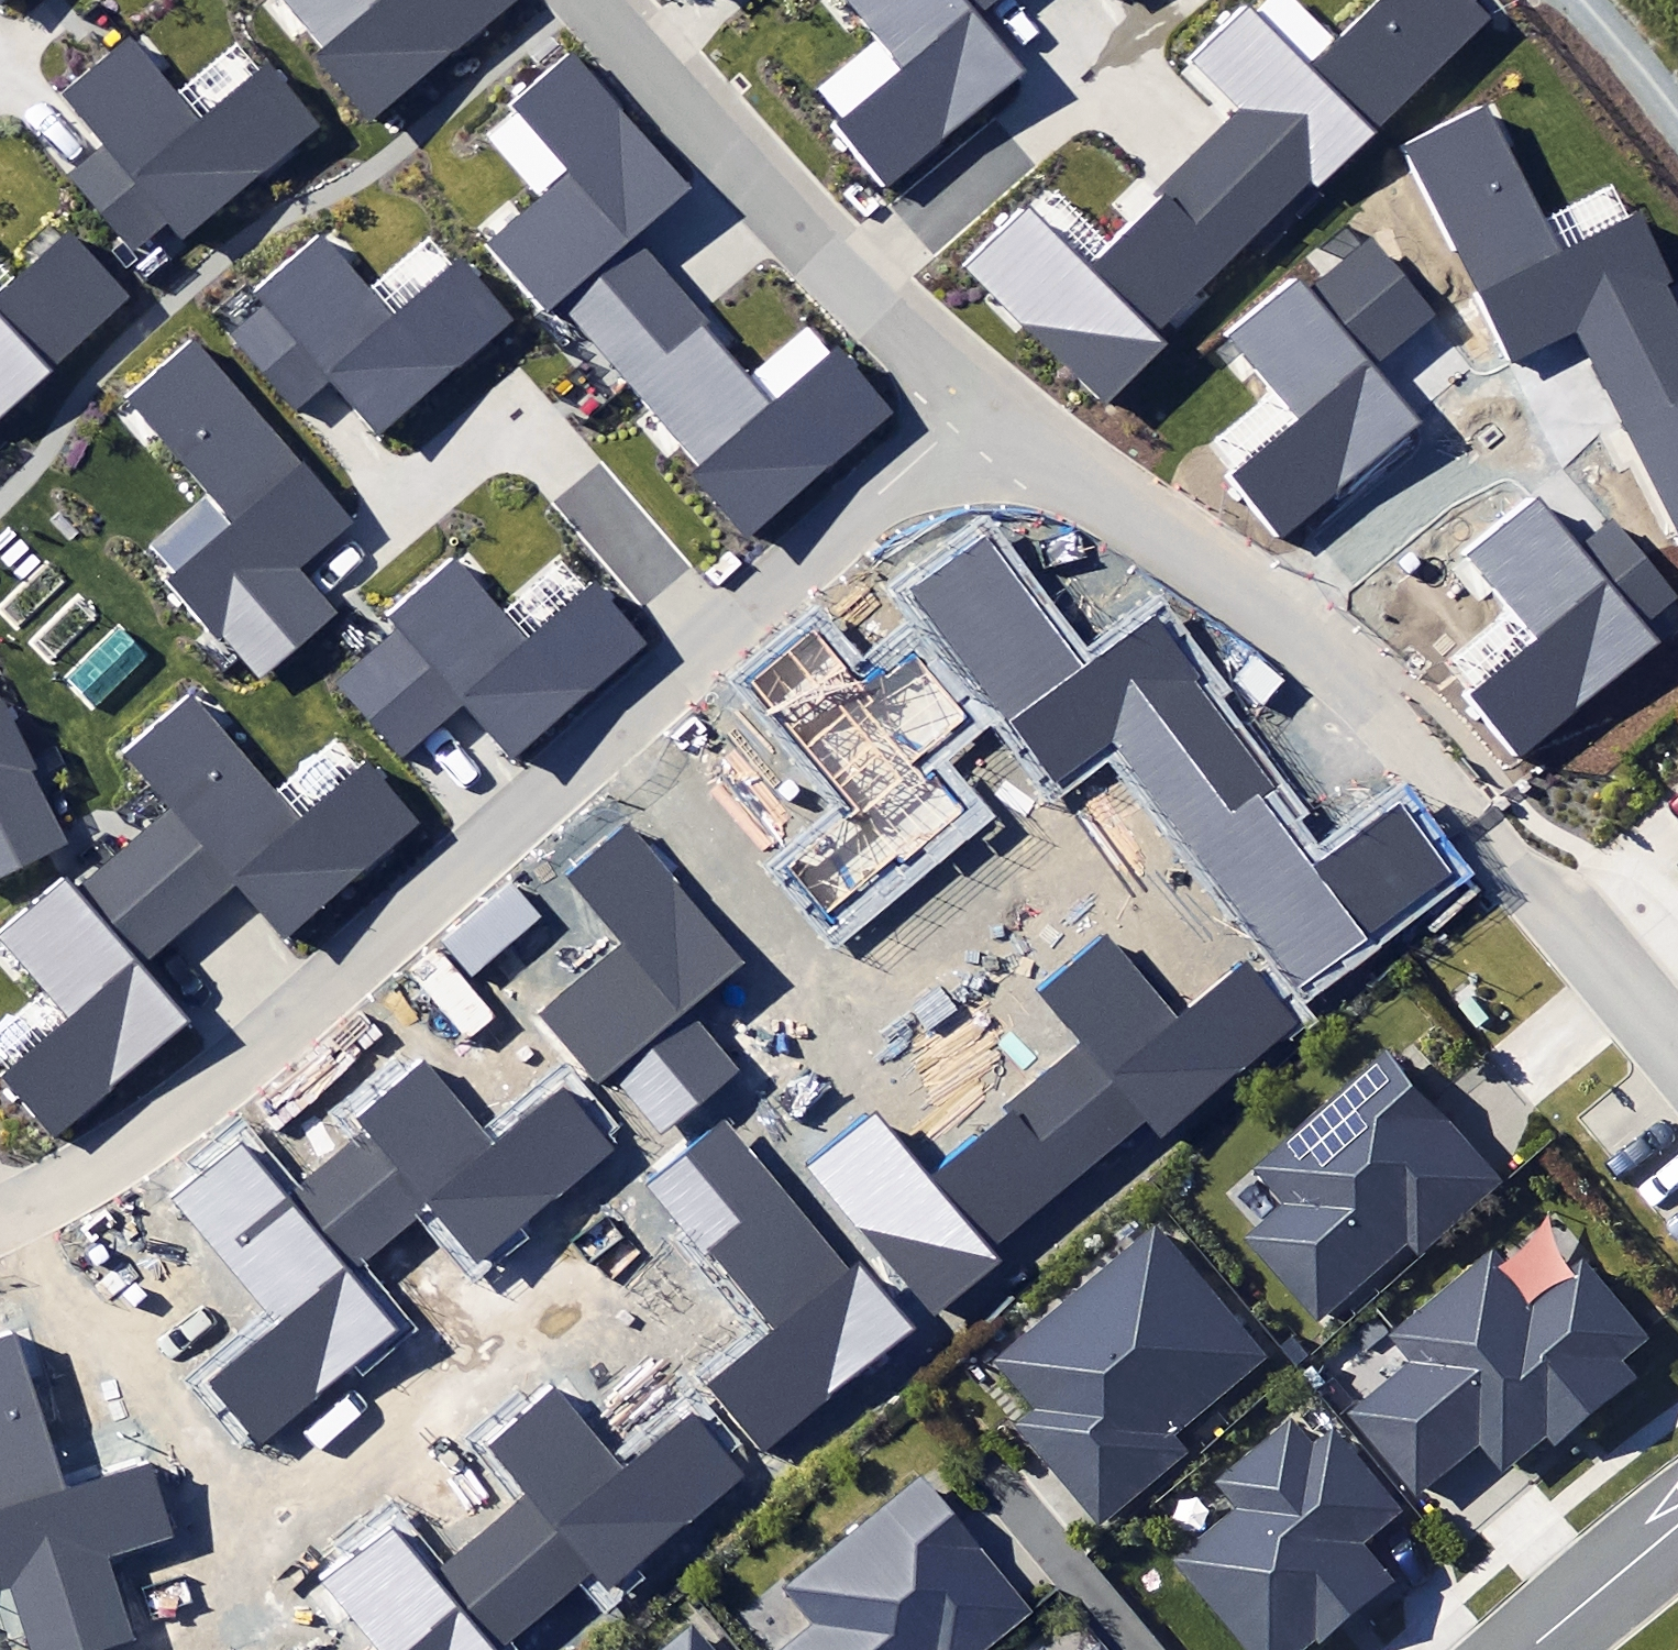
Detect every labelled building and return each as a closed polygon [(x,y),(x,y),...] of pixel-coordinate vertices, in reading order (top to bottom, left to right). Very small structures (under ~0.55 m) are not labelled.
[(14,0),(0,0),(0,11),(14,0)] [(328,48),(317,57),(374,124),(518,2),(517,0),(287,0),(328,48)] [(905,63),(831,124),(885,188),(1028,70),(984,17),(1005,0),(852,0),(905,63)] [(1269,221),(1309,182),(1319,192),(1496,17),(1479,0),(1372,0),(1310,61),(1250,0),(1247,0),(1188,58),(1238,109),(1198,148),(1269,221)] [(131,39),(65,94),(105,141),(66,174),(130,251),(166,221),(184,243),(322,128),(269,65),(200,122),(131,39)] [(563,308),(597,346),(673,279),(636,238),(693,187),(570,49),(505,107),(563,172),(479,246),(547,322),(563,308)] [(1603,364),(1677,328),(1677,305),(1669,285),(1674,283),(1640,214),(1562,252),(1490,105),(1407,145),(1510,357),(1582,322),(1603,364)] [(1269,221),(1198,148),(1157,189),(1164,196),(1091,268),(1030,206),(969,266),(1106,405),(1167,344),(1156,333),(1269,221)] [(330,380),(381,438),(516,322),(460,258),(395,314),(325,233),(259,290),(270,302),(230,337),(295,411),(330,380)] [(133,299),(73,234),(0,301),(0,420),(133,299)] [(1231,479),(1281,538),(1419,422),(1372,365),(1437,311),(1373,235),(1309,289),(1299,277),(1226,337),(1298,423),(1231,479)] [(673,279),(597,346),(705,468),(691,480),(749,545),(900,413),(837,341),(767,401),(703,328),(711,322),(673,279)] [(1603,364),(1677,517),(1677,328),(1603,364)] [(262,673),(333,612),(295,568),(353,519),(197,337),(128,396),(236,523),(167,582),(216,639),(226,631),(262,673)] [(1471,694),(1521,755),(1658,644),(1642,625),(1677,597),(1612,519),(1583,543),(1541,491),(1466,552),(1538,640),(1471,694)] [(1149,765),(1223,712),(1157,622),(1084,675),(990,545),(929,589),(1056,764),(1116,720),(1149,765)] [(463,705),(514,762),(649,643),(594,581),(524,642),(453,561),(388,618),(398,629),(336,683),(403,758),(463,705)] [(828,916),(896,860),(897,862),(965,807),(923,757),(968,719),(913,653),(868,690),(816,627),(749,682),(855,811),(787,867),(828,916)] [(172,804),(123,846),(187,920),(235,879),(282,934),(413,822),(365,766),(304,819),(198,697),(130,755),(172,804)] [(68,845),(1,704),(0,705),(0,877),(68,845)] [(1275,784),(1223,712),(1149,765),(1301,973),(1441,872),(1398,812),(1315,871),(1264,801),(1275,784)] [(612,1070),(661,1130),(733,1071),(683,1010),(740,963),(625,823),(561,875),(619,947),(536,1014),(594,1084),(612,1070)] [(187,920),(123,846),(76,886),(69,878),(4,933),(77,1017),(3,1080),(53,1137),(185,1024),(134,965),(187,920)] [(1084,1042),(1036,1080),(1104,1166),(1288,1021),(1251,975),(1181,1031),(1108,940),(1044,991),(1084,1042)] [(1506,1176),(1384,1045),(1249,1170),(1278,1202),(1240,1237),(1319,1323),(1410,1239),(1418,1258),(1506,1176)] [(374,1135),(333,1169),(390,1237),(428,1206),(476,1265),(614,1151),(564,1091),(498,1145),(427,1059),(358,1116),(374,1135)] [(1104,1166),(1036,1080),(1002,1107),(1010,1117),(930,1180),(878,1114),(811,1166),(934,1321),(1007,1263),(997,1250),(1104,1166)] [(706,1386),(762,1454),(914,1330),(860,1265),(852,1272),(728,1121),(683,1157),(736,1221),(707,1245),(776,1329),(706,1386)] [(390,1237),(333,1169),(292,1202),(242,1143),(174,1199),(277,1324),(207,1381),(259,1444),(398,1329),(349,1270),(390,1237)] [(1014,1423),(1099,1525),(1186,1452),(1174,1437),(1272,1355),(1159,1219),(991,1359),(1032,1408),(1014,1423)] [(1653,1343),(1582,1258),(1531,1299),(1494,1254),(1396,1335),(1416,1359),(1346,1417),(1416,1502),(1476,1453),(1496,1477),(1546,1435),(1555,1446),(1639,1377),(1628,1363),(1653,1343)] [(24,1649),(119,1649),(141,1643),(113,1555),(173,1536),(150,1466),(60,1495),(9,1339),(0,1342),(0,1576),(24,1649)] [(527,1494),(481,1533),(547,1611),(591,1575),(609,1597),(751,1479),(693,1410),(621,1470),(555,1391),(487,1447),(527,1494)] [(1383,1579),(1356,1545),(1401,1510),(1337,1430),(1318,1445),(1293,1414),(1211,1479),(1237,1511),(1177,1559),(1250,1649),(1293,1649),(1383,1579)] [(1033,1610),(924,1473),(778,1589),(806,1624),(773,1649),(983,1649),(1033,1610)] [(481,1533),(431,1573),(395,1530),(329,1584),(384,1649),(500,1649),(547,1611),(481,1533)] [(692,1627),(664,1649),(711,1649),(692,1627)]
